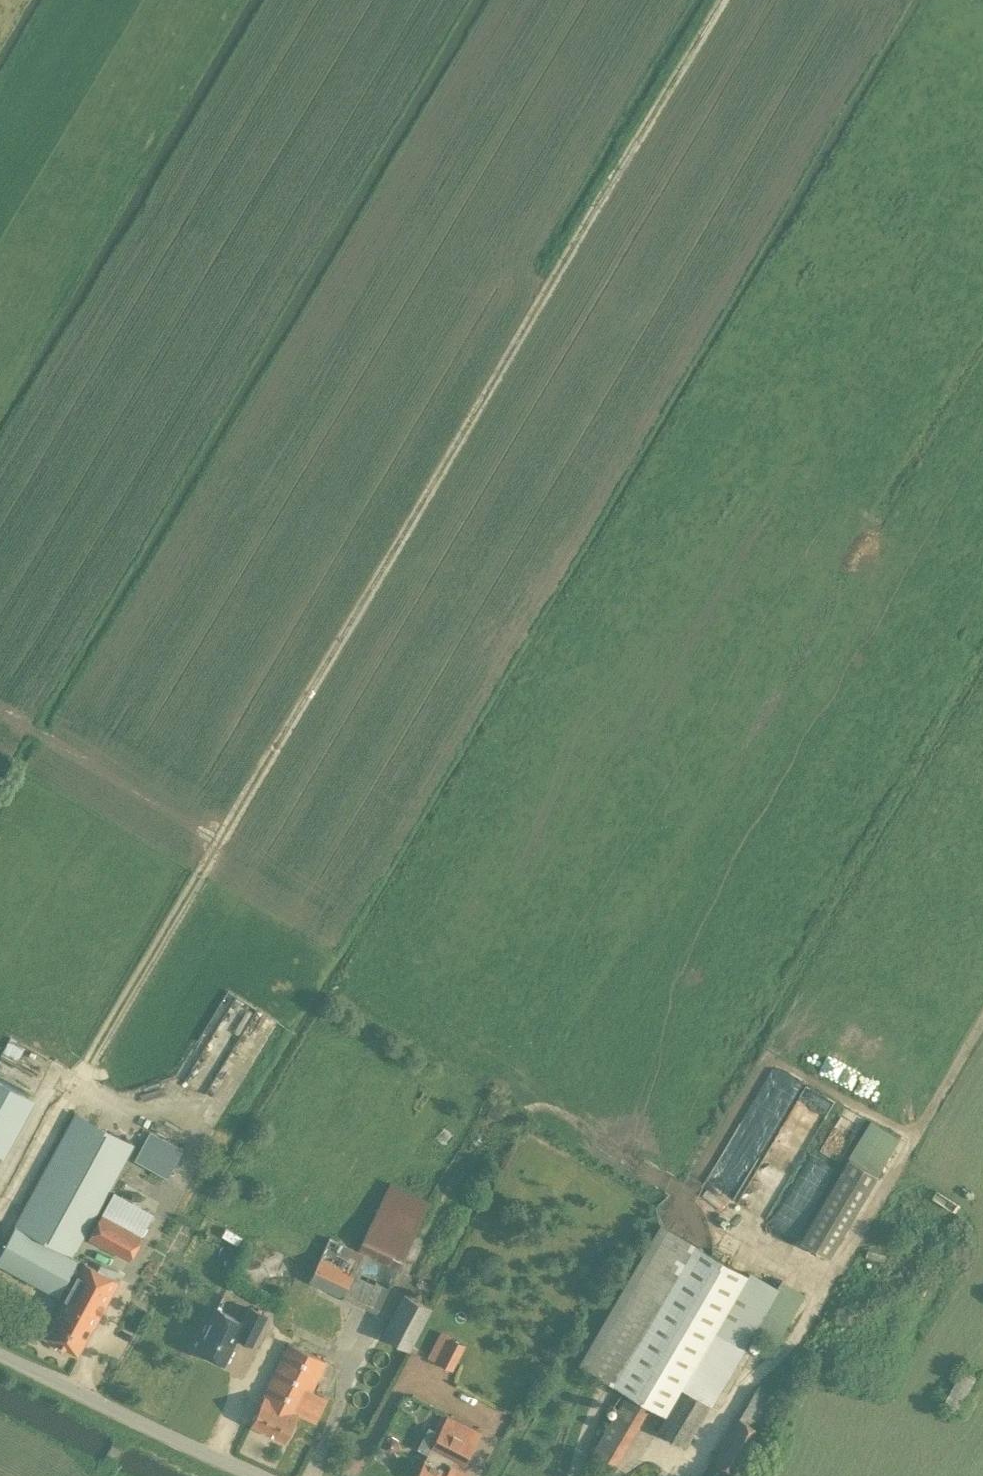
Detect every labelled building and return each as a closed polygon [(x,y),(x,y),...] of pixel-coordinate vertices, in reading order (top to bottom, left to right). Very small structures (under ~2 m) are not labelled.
[(225,990),(207,1026),(214,1029),(188,1082),(211,1093),(254,1004),(225,990)] [(4,1049),(18,1058),(25,1046),(11,1037),(4,1049)] [(767,1091),(763,1101),(786,1111),(799,1081),(770,1069),(761,1088),(767,1091)] [(31,1095),(0,1080),(0,1154),(1,1154),(31,1095)] [(118,1281),(84,1263),(77,1276),(71,1273),(78,1260),(71,1256),(132,1145),(77,1115),(0,1255),(0,1265),(57,1296),(63,1286),(70,1289),(44,1336),(78,1355),(118,1281)] [(800,1239),(829,1257),(900,1138),(870,1121),(800,1239)] [(735,1199),(772,1142),(741,1122),(704,1180),(735,1199)] [(168,1179),(179,1158),(146,1140),(134,1161),(168,1179)] [(377,1313),(415,1232),(374,1214),(358,1250),(329,1237),(321,1256),(320,1256),(309,1281),(377,1313)] [(129,1260),(142,1237),(101,1215),(89,1238),(129,1260)] [(775,1291),(659,1223),(578,1363),(628,1392),(593,1452),(616,1465),(651,1405),(666,1414),(658,1429),(686,1445),(710,1404),(682,1388),(712,1336),(740,1352),(775,1291)] [(409,1349),(431,1307),(405,1293),(383,1335),(409,1349)] [(194,1349),(226,1365),(239,1338),(253,1345),(268,1315),(250,1305),(243,1319),(216,1306),(194,1349)] [(452,1369),(465,1345),(451,1338),(438,1362),(452,1369)] [(338,1386),(294,1363),(279,1394),(284,1397),(272,1421),(306,1438),(320,1409),(325,1412),(338,1386)] [(942,1404),(956,1412),(976,1378),(963,1371),(942,1404)] [(442,1427),(417,1475),(464,1475),(467,1472),(451,1464),(454,1458),(464,1464),(482,1431),(449,1414),(442,1427)] [(736,1475),(762,1430),(739,1417),(717,1456),(721,1465),(736,1475)] [(392,1439),(386,1440),(384,1446),(385,1451),(390,1454),(396,1452),(399,1447),(397,1441),(392,1439)]
